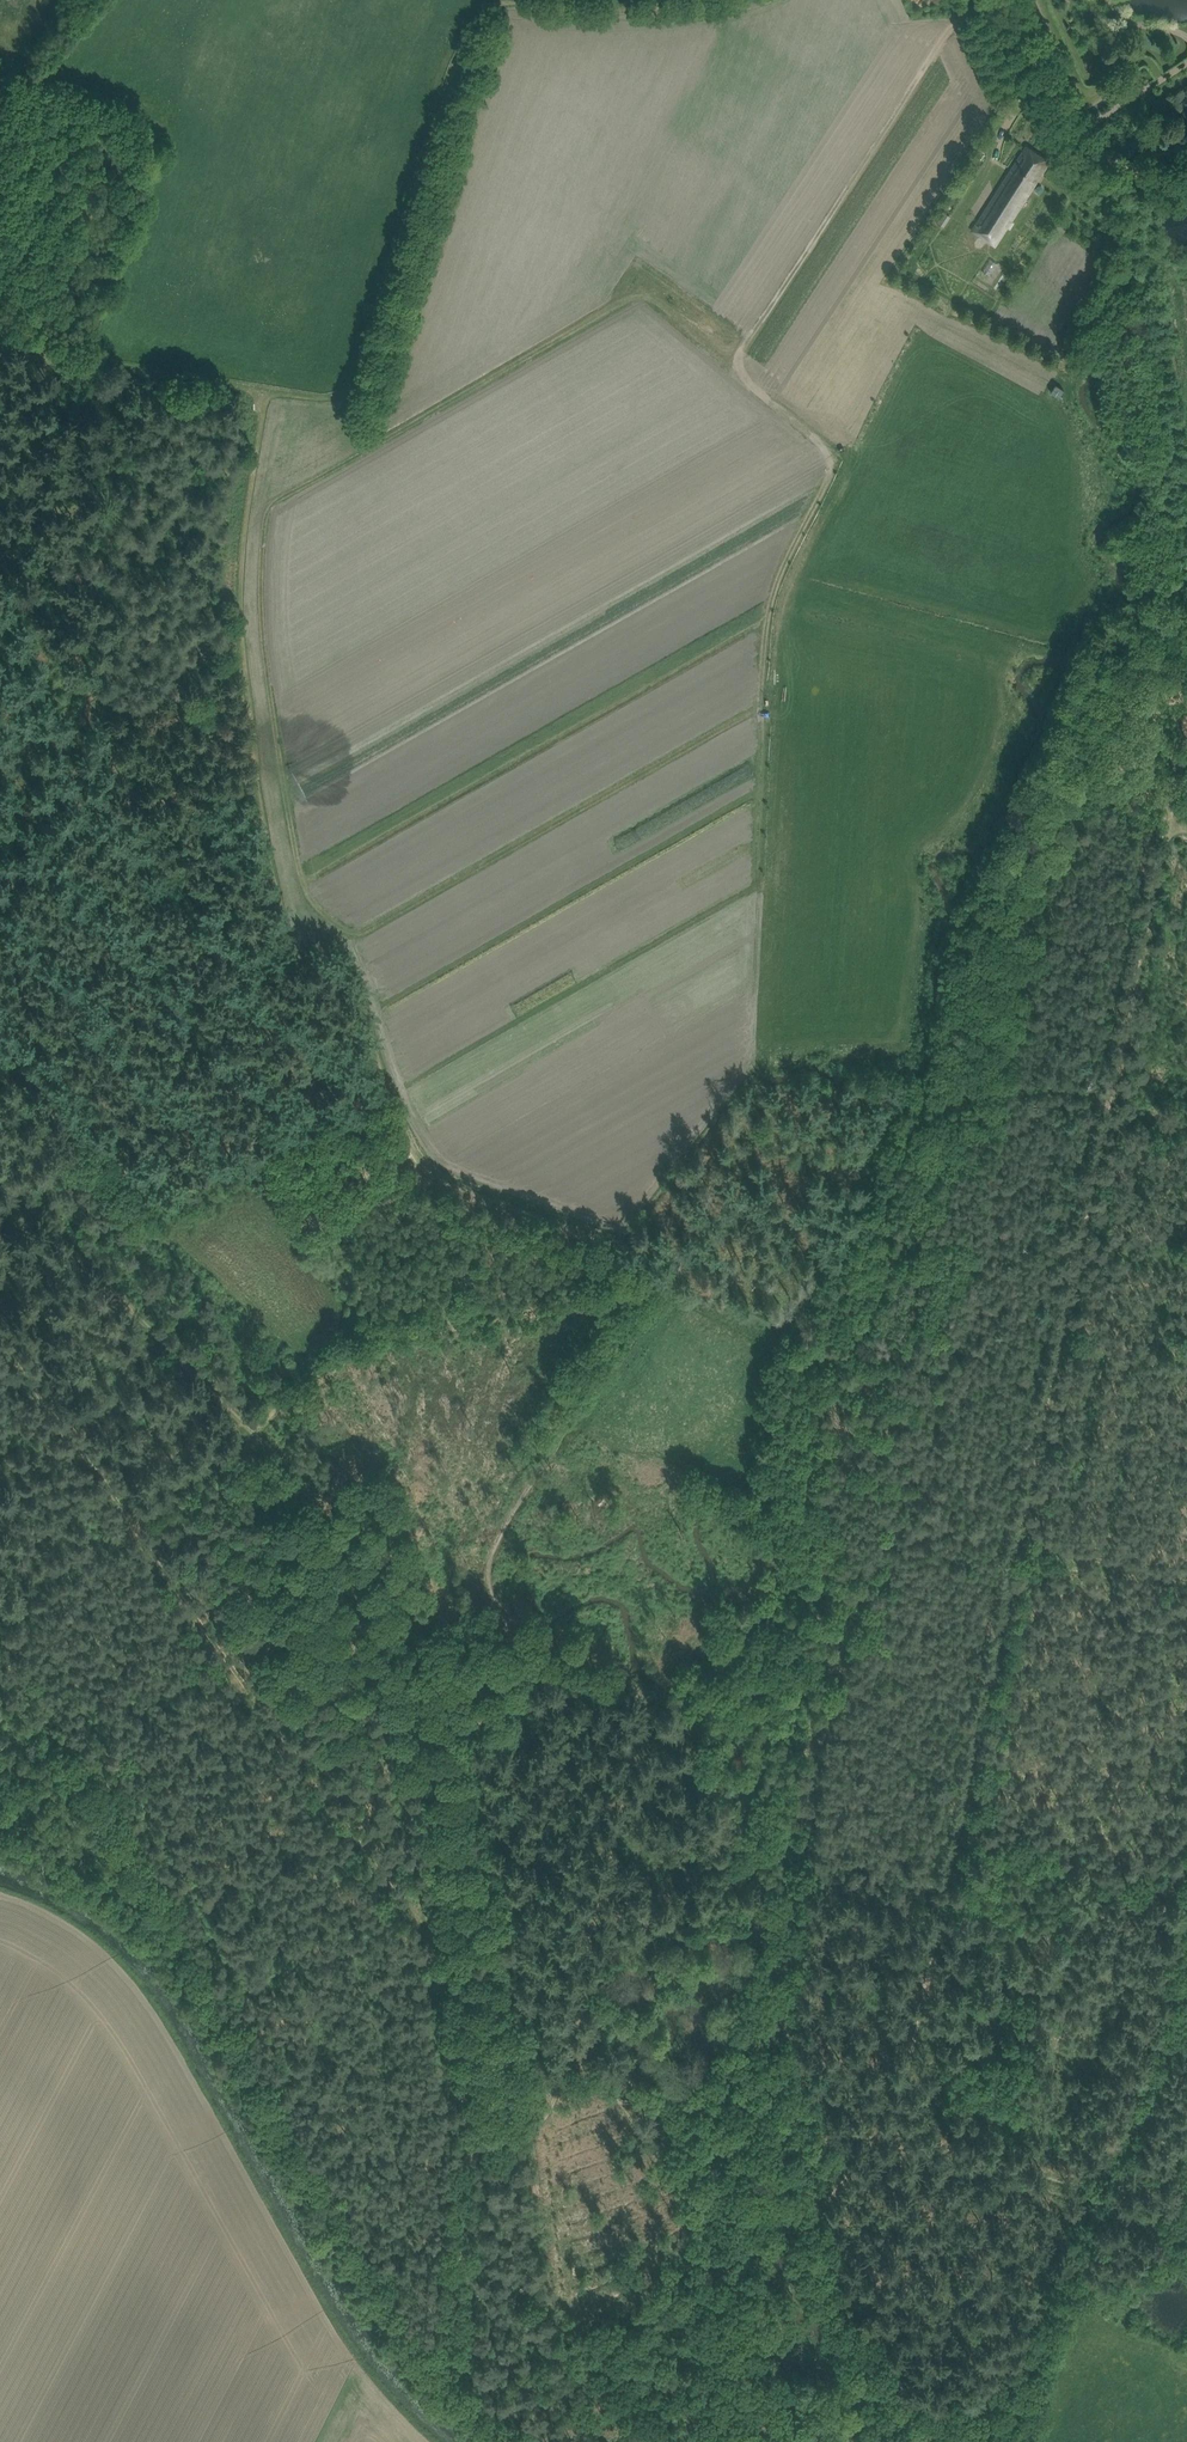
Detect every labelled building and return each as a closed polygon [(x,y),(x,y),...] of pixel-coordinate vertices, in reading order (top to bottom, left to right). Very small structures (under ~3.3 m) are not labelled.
[(972,232),(995,247),(1050,161),(1027,146),(972,232)] [(1064,347),(1069,346),(1073,345),(1072,337),(1070,337),(1063,338),(1064,347)]
